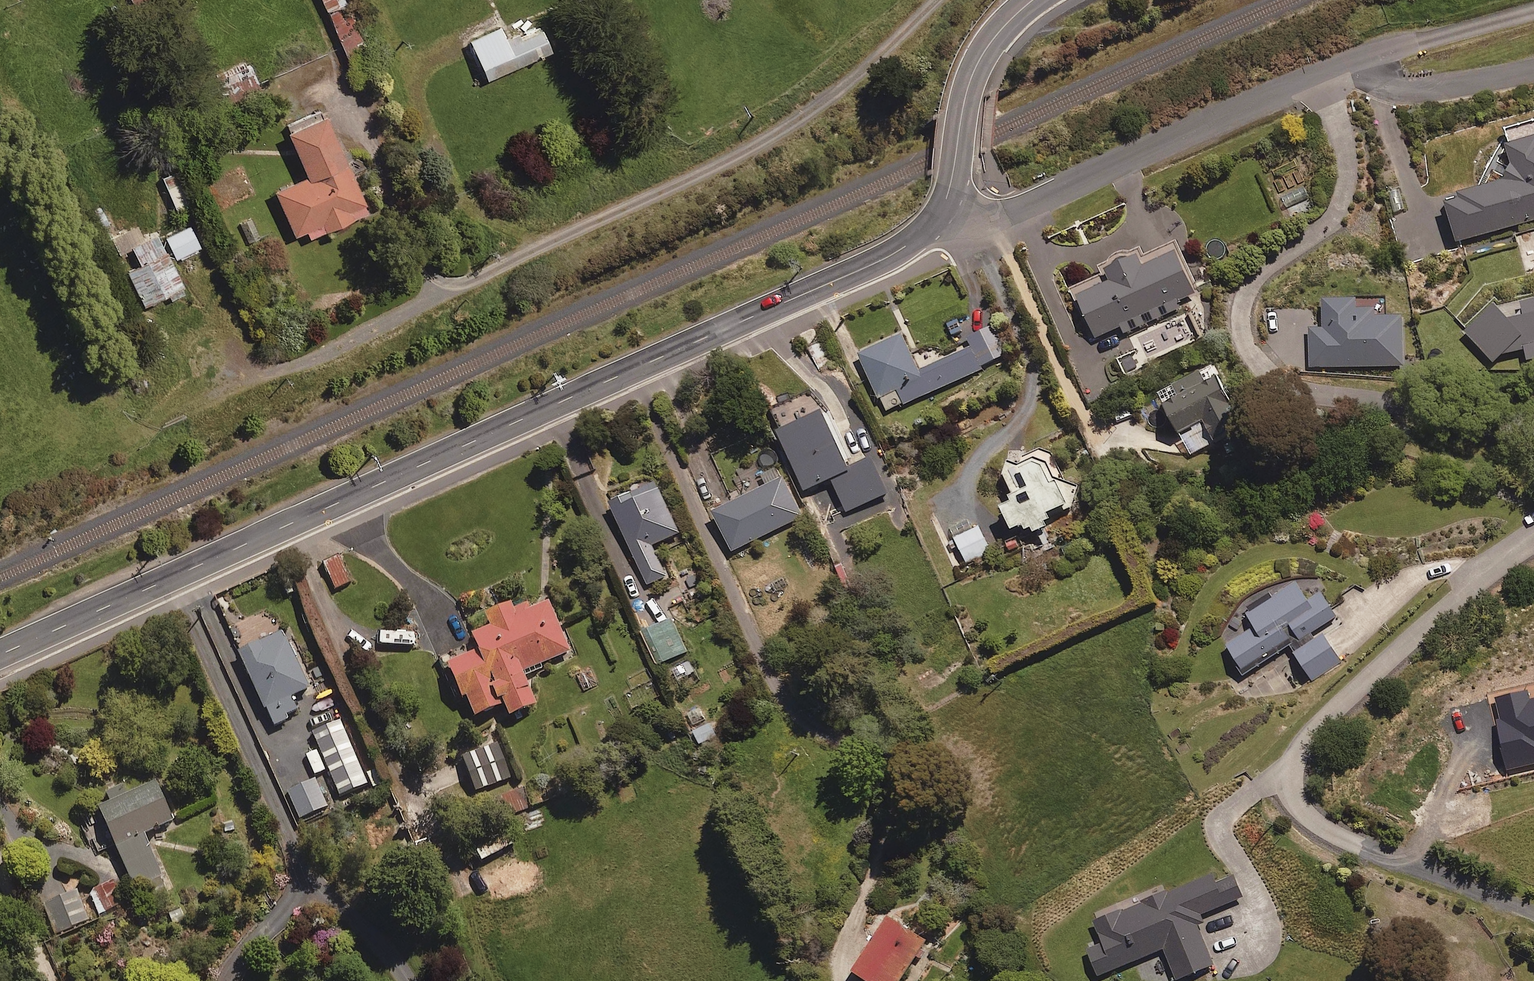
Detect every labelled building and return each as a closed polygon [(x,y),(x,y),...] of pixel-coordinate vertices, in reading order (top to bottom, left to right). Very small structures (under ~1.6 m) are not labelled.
[(347,57),(367,49),(344,0),(321,0),(347,57)] [(507,43),(500,27),(470,40),(488,79),(551,50),(541,28),(507,43)] [(251,59),(215,74),(225,100),(262,85),(251,59)] [(369,211),(326,113),(288,130),(308,176),(275,190),(295,235),(307,229),(310,237),(369,211)] [(1507,147),(1516,179),(1445,199),(1457,242),(1533,220),(1533,139),(1507,147)] [(195,202),(182,171),(164,178),(176,210),(195,202)] [(126,270),(144,305),(167,294),(170,300),(187,292),(156,230),(142,237),(135,224),(105,238),(114,255),(132,246),(141,263),(126,270)] [(199,248),(189,225),(166,235),(176,257),(199,248)] [(1195,295),(1176,254),(1143,269),(1138,258),(1071,288),(1095,339),(1121,327),(1124,335),(1180,309),(1177,303),(1195,295)] [(1496,303),(1464,332),(1493,365),(1505,354),(1525,350),(1525,353),(1527,362),(1533,360),(1533,298),(1499,306),(1496,303)] [(1008,356),(1002,344),(975,357),(970,345),(918,370),(902,334),(859,354),(886,413),(1008,356)] [(1205,386),(1199,373),(1158,393),(1179,434),(1190,429),(1200,450),(1241,430),(1216,380),(1205,386)] [(851,472),(824,413),(779,433),(806,492),(851,472)] [(1033,535),(1048,528),(1046,526),(1053,523),(1050,516),(1073,505),(1077,492),(1074,485),(1067,488),(1049,450),(1026,460),(1006,470),(1004,480),(1015,502),(1000,509),(1012,535),(1022,531),(1024,534),(1031,531),(1033,535)] [(802,517),(777,468),(761,477),(764,484),(711,512),(731,553),(802,517)] [(682,533),(659,481),(613,501),(650,585),(669,577),(655,545),(682,533)] [(989,551),(979,528),(954,539),(964,563),(989,551)] [(350,583),(340,557),(325,563),(335,589),(350,583)] [(1290,648),(1310,680),(1338,663),(1318,631),(1338,618),(1324,595),(1310,604),(1300,587),(1247,620),(1253,630),(1226,648),(1244,677),(1290,648)] [(571,653),(548,602),(517,616),(512,606),(488,617),(493,628),(475,637),(482,652),(450,666),(474,720),(506,705),(512,718),(538,706),(524,674),(571,653)] [(689,651),(674,619),(645,633),(661,665),(689,651)] [(309,690),(283,634),(240,654),(275,727),(300,715),(292,698),(309,690)] [(724,731),(718,718),(694,730),(700,742),(724,731)] [(368,784),(343,723),(314,735),(339,796),(368,784)] [(328,808),(317,780),(289,791),(301,819),(328,808)] [(174,822),(158,784),(101,808),(134,886),(161,874),(144,835),(174,822)] [(511,828),(474,849),(483,864),(520,843),(511,828)] [(1166,891),(1142,901),(1143,903),(1095,922),(1104,944),(1088,950),(1099,977),(1165,951),(1177,980),(1179,980),(1215,967),(1200,929),(1206,927),(1202,917),(1244,901),(1235,878),(1217,885),(1213,876),(1167,894),(1166,891)] [(119,878),(94,890),(105,913),(130,902),(119,878)] [(98,918),(85,888),(44,906),(56,936),(98,918)] [(887,919),(852,975),(861,980),(901,980),(925,943),(887,919)]
